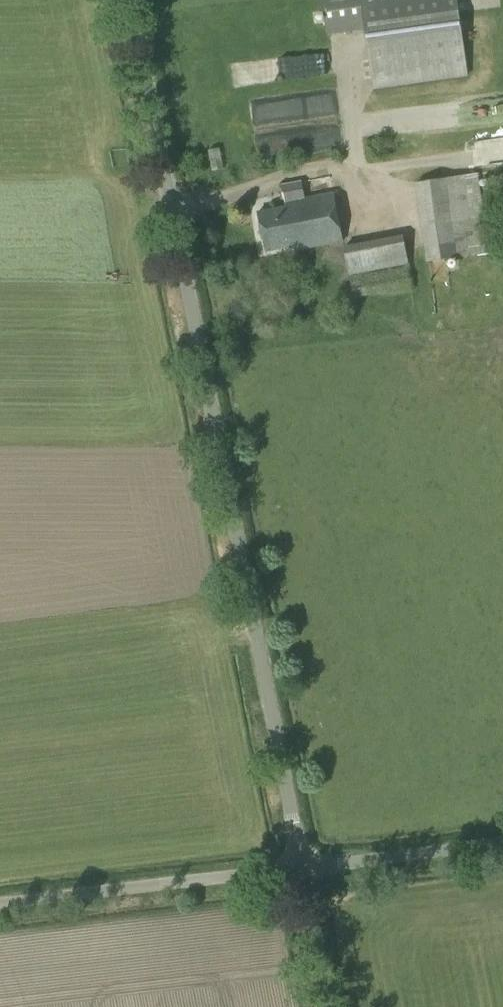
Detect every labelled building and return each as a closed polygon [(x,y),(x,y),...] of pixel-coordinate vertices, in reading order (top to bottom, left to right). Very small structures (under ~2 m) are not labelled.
[(454,0),(320,0),(326,37),(363,31),(373,90),(466,76),(454,0)] [(258,124),(329,121),(328,101),(257,104),(258,124)] [(279,136),(262,140),(265,155),(283,151),(279,136)] [(224,169),(220,148),(208,150),(213,171),(224,169)] [(426,263),(488,254),(478,175),(416,184),(426,263)] [(304,198),(301,181),(282,185),(287,207),(258,213),(266,252),(297,246),(298,251),(343,242),(333,192),(304,198)] [(349,276),(409,265),(403,235),(343,246),(349,276)] [(354,299),(413,288),(409,267),(350,278),(354,299)]
